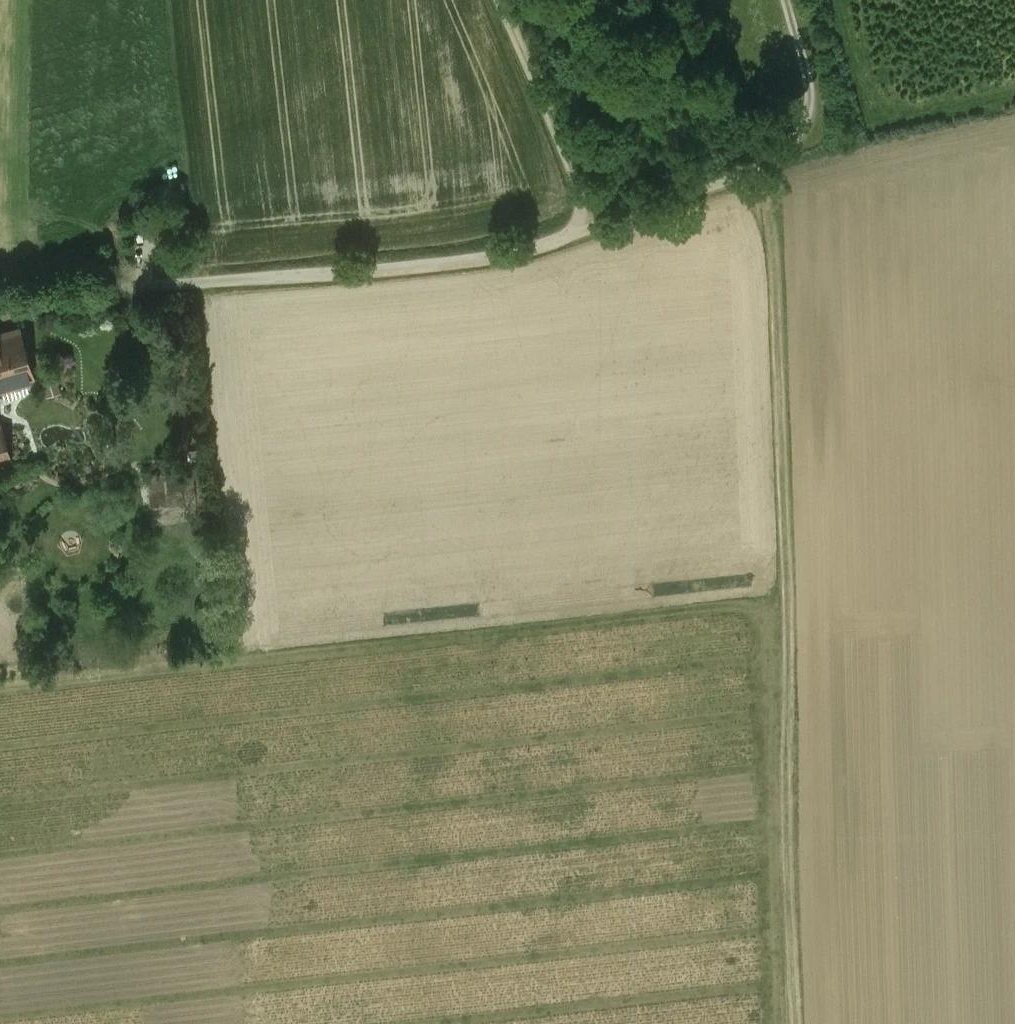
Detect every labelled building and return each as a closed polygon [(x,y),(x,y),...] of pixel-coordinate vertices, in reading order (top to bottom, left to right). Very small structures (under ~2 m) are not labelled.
[(0,333),(0,386),(34,376),(24,344),(26,343),(29,339),(27,331),(22,328),(20,329),(20,328),(0,333)] [(55,383),(46,385),(48,395),(58,392),(55,383)] [(11,459),(1,424),(0,425),(0,462),(11,459)] [(181,472),(149,475),(151,495),(183,492),(181,472)]
